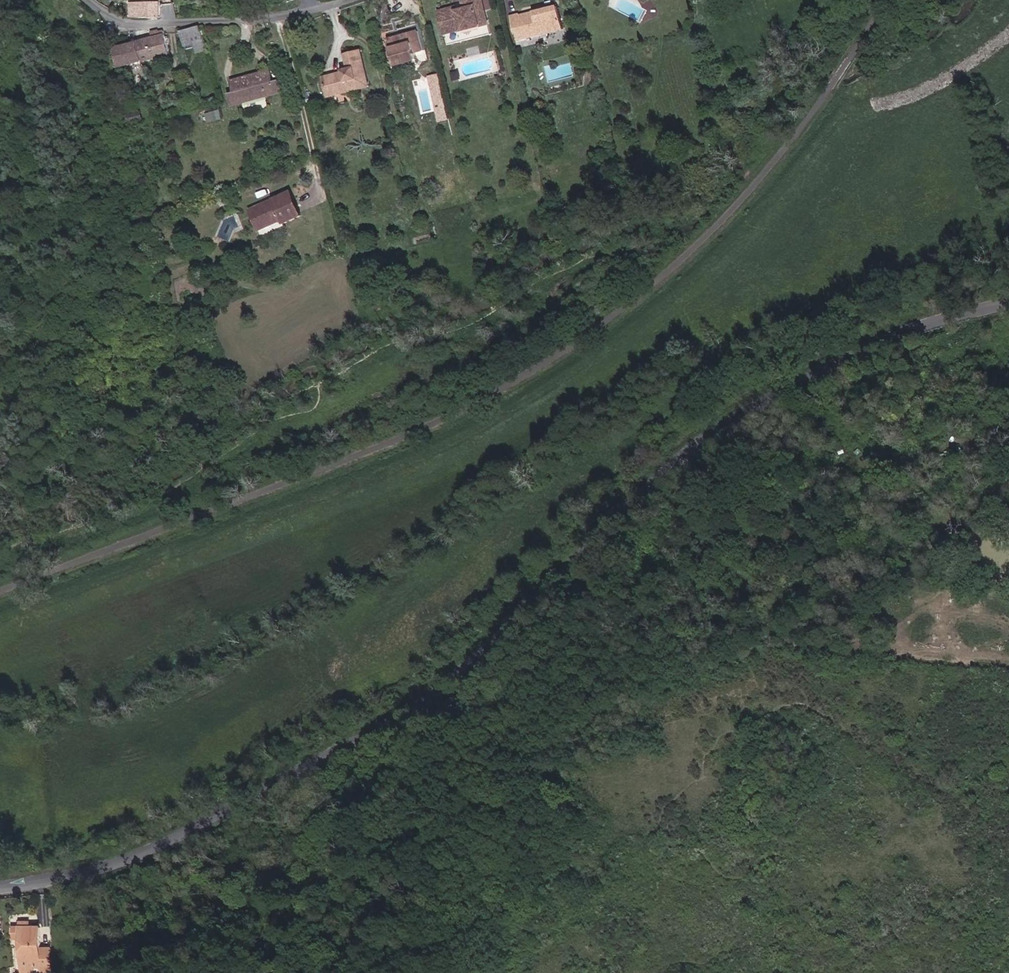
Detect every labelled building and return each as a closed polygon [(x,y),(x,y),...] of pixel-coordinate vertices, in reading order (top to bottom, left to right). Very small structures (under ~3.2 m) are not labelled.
[(245,0),(238,0),(241,10),(248,8),(245,0)] [(441,37),(445,48),(489,37),(479,0),(469,0),(463,1),(464,9),(455,11),(454,8),(436,12),(439,26),(448,24),(451,35),(441,37)] [(143,9),(143,16),(158,16),(158,1),(143,2),(143,9)] [(512,31),(514,31),(516,40),(559,31),(554,11),(522,19),(521,15),(509,18),(512,31)] [(448,24),(439,26),(441,37),(451,35),(448,24)] [(184,43),(193,41),(203,38),(200,25),(199,25),(181,29),(184,43)] [(135,29),(138,39),(148,36),(146,28),(135,29)] [(153,35),(148,36),(138,39),(143,58),(169,51),(164,29),(152,29),(153,35)] [(416,30),(385,38),(392,62),(413,56),(412,52),(422,49),(416,30)] [(206,49),(203,38),(193,41),(196,52),(206,49)] [(120,64),(143,58),(138,39),(115,45),(120,64)] [(321,81),(324,93),(333,91),(335,98),(347,94),(346,91),(353,89),(354,93),(368,90),(359,52),(344,56),(347,70),(348,74),(341,76),(321,81)] [(234,90),(228,92),(231,104),(281,91),(278,79),(273,81),(270,69),(232,79),(234,90)] [(326,100),(335,98),(333,91),(324,93),(326,100)] [(409,92),(402,93),(404,100),(411,98),(409,92)] [(254,107),(270,105),(269,98),(253,101),(254,107)] [(211,119),(220,116),(218,109),(210,112),(211,119)] [(140,111),(128,113),(130,122),(142,119),(140,111)] [(253,218),(258,230),(280,220),(282,224),(299,216),(289,192),(272,199),(274,204),(264,208),(263,204),(255,206),(258,216),(253,218)] [(274,204),(272,199),(263,204),(264,208),(274,204)] [(258,216),(255,206),(250,209),(253,218),(258,216)] [(38,927),(28,927),(28,922),(19,922),(19,926),(19,937),(19,966),(38,966),(38,972),(48,972),(48,949),(38,949),(38,927)]
